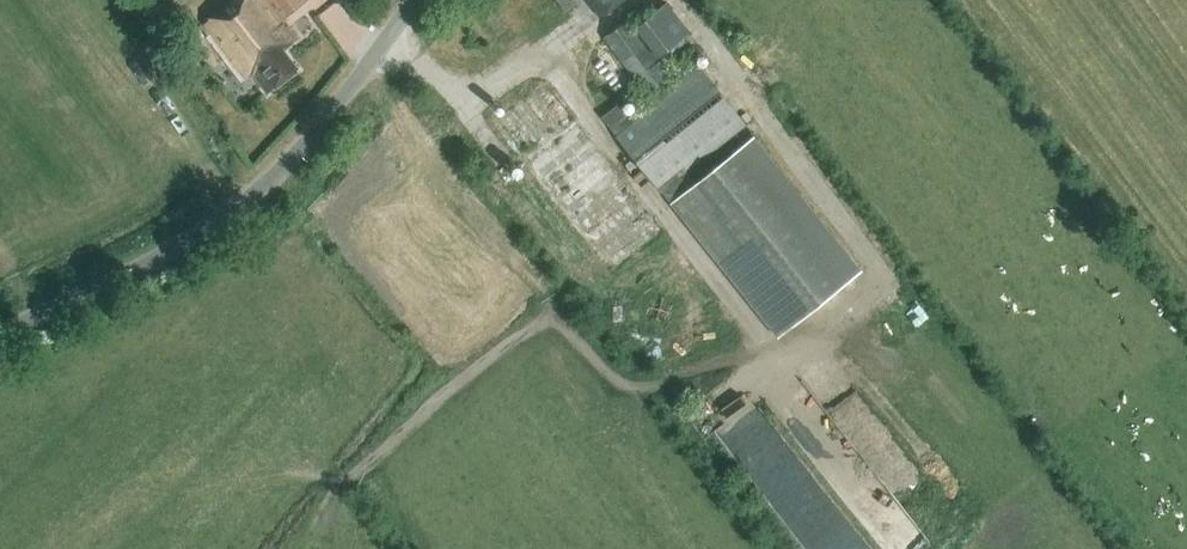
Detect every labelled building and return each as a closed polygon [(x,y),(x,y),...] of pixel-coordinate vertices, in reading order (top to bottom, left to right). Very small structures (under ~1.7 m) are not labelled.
[(309,1),(308,0),(240,0),(208,25),(250,78),(254,74),(268,93),(298,70),(284,52),(296,43),(281,23),(309,1)] [(565,13),(577,4),(574,0),(555,0),(565,13)] [(625,0),(589,0),(603,17),(625,0)] [(640,29),(638,31),(629,20),(607,38),(649,91),(674,71),(661,56),(691,32),(667,2),(638,26),(640,29)] [(777,337),(860,271),(753,136),(696,182),(687,171),(746,125),(696,63),(629,117),(618,103),(602,117),(777,337)] [(612,273),(663,231),(542,83),(491,124),(612,273)] [(882,548),(922,548),(930,544),(907,511),(873,535),(882,548)]
